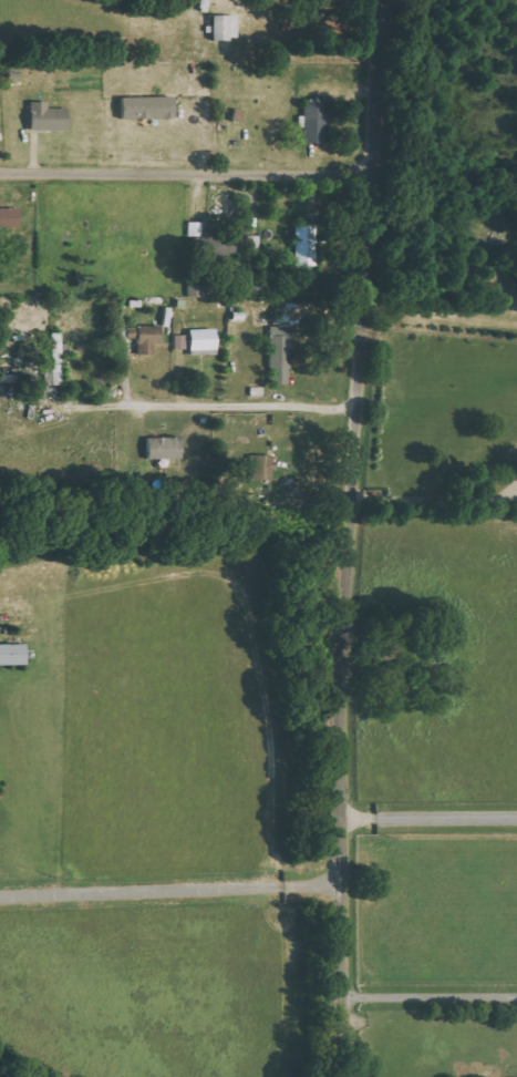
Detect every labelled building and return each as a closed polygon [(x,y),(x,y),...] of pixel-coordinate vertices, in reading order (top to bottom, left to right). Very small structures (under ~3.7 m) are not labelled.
[(213,40),(238,39),(237,15),(212,15),(213,40)] [(121,98),(122,119),(174,118),(174,96),(121,98)] [(304,143),(326,143),(324,100),(304,100),(305,115),(299,116),(299,128),(304,128),(304,143)] [(67,130),(67,108),(48,108),(48,102),(30,102),(30,131),(67,130)] [(20,208),(0,208),(0,228),(19,228),(20,208)] [(295,225),(296,269),(317,268),(316,225),(295,225)] [(260,236),(247,236),(247,249),(260,250),(260,236)] [(239,238),(226,237),(226,254),(239,254),(239,238)] [(189,297),(203,297),(203,282),(188,282),(189,297)] [(160,326),(128,327),(128,339),(137,339),(138,355),(153,354),(153,345),(161,344),(160,326)] [(270,384),(290,385),(291,327),(271,327),(270,384)] [(190,351),(216,350),(216,329),(190,330),(190,351)] [(45,386),(62,386),(61,333),(51,333),(52,364),(44,365),(45,386)] [(187,335),(175,335),(175,349),(186,350),(187,335)] [(148,438),(148,459),(181,458),(181,438),(148,438)] [(252,480),(274,481),(275,456),(253,456),(252,480)] [(0,644),(0,665),(26,665),(25,644),(0,644)]
